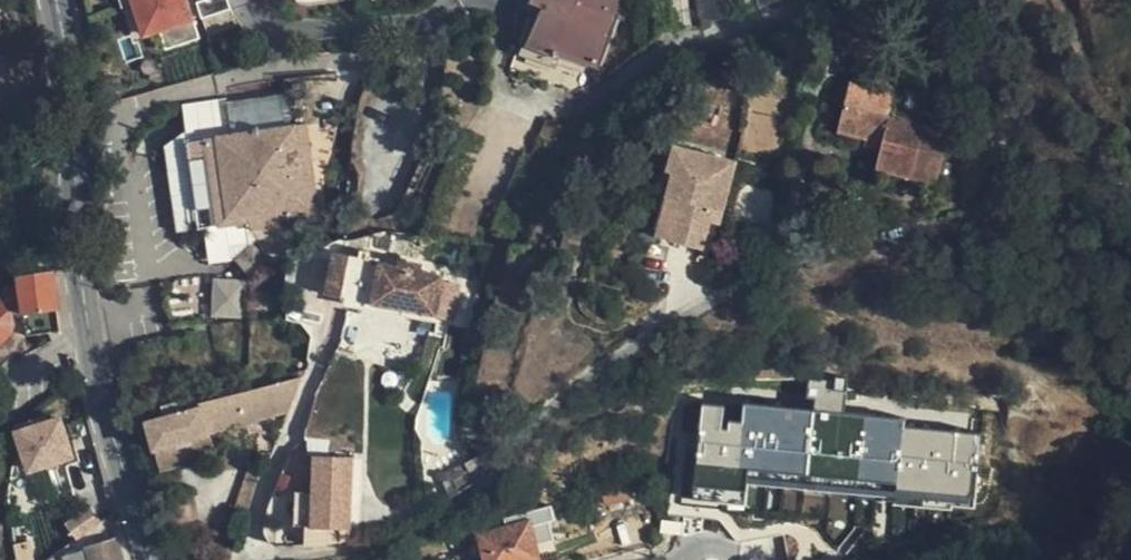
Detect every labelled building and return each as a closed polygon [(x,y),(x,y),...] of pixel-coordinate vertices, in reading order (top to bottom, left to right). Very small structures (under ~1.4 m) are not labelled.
[(127,3),(134,2),(142,34),(154,32),(159,50),(193,41),(183,0),(126,0),(127,3)] [(192,4),(197,22),(226,14),(223,0),(208,0),(192,4)] [(550,2),(546,0),(536,0),(509,60),(590,96),(631,4),(621,0),(609,0),(602,13),(615,20),(596,63),(563,48),(561,54),(532,41),(550,2)] [(550,2),(579,15),(563,48),(596,63),(615,20),(602,13),(609,0),(546,0),(550,2)] [(579,15),(550,2),(532,41),(561,54),(563,48),(579,15)] [(887,139),(882,161),(880,168),(918,177),(930,124),(900,117),(893,115),(899,91),(852,78),(838,134),(874,142),(876,137),(887,139)] [(279,153),(275,120),(262,121),(273,185),(275,201),(292,199),(285,152),(279,153)] [(262,121),(213,130),(221,186),(228,185),(230,192),(273,185),(262,121)] [(275,201),(273,185),(230,192),(228,185),(221,186),(213,130),(184,135),(197,215),(216,212),(217,217),(276,207),(275,201)] [(670,181),(665,201),(676,203),(667,242),(707,252),(724,179),(667,163),(663,178),(670,181)] [(217,217),(217,224),(294,212),(292,199),(275,201),(276,207),(217,217)] [(676,203),(665,201),(655,239),(667,242),(676,203)] [(216,212),(197,215),(197,220),(217,217),(216,212)] [(819,244),(819,218),(786,218),(785,244),(819,244)] [(389,258),(336,246),(325,293),(381,307),(389,258)] [(68,331),(59,270),(50,271),(62,332),(68,331)] [(23,317),(38,314),(42,336),(62,332),(50,271),(15,278),(15,285),(3,287),(0,290),(0,342),(10,334),(13,324),(12,316),(21,313),(23,317)] [(366,344),(368,340),(375,317),(346,310),(342,328),(339,337),(366,344)] [(38,314),(23,317),(27,339),(42,336),(38,314)] [(305,376),(146,419),(155,452),(214,435),(216,434),(216,431),(292,408),(305,376)] [(1009,395),(1006,455),(1073,462),(1077,388),(1039,385),(1039,396),(1009,395)] [(977,503),(982,430),(908,425),(909,414),(746,403),(745,420),(724,419),(725,403),(703,401),(699,459),(753,463),(751,487),(977,503)] [(73,454),(64,420),(48,424),(47,422),(20,430),(31,469),(73,454)] [(214,435),(155,452),(160,468),(219,451),(214,435)] [(661,500),(653,468),(584,487),(589,507),(618,500),(622,511),(661,500)] [(356,527),(357,491),(308,489),(306,524),(356,527)] [(201,529),(194,494),(169,501),(179,535),(201,529)] [(77,540),(102,521),(92,505),(66,522),(77,540)] [(532,517),(482,531),(488,559),(542,559),(532,517)] [(87,547),(115,539),(112,527),(83,536),(87,547)] [(115,539),(87,547),(66,554),(68,559),(122,559),(115,539)] [(18,559),(33,559),(26,540),(15,543),(18,559)]
